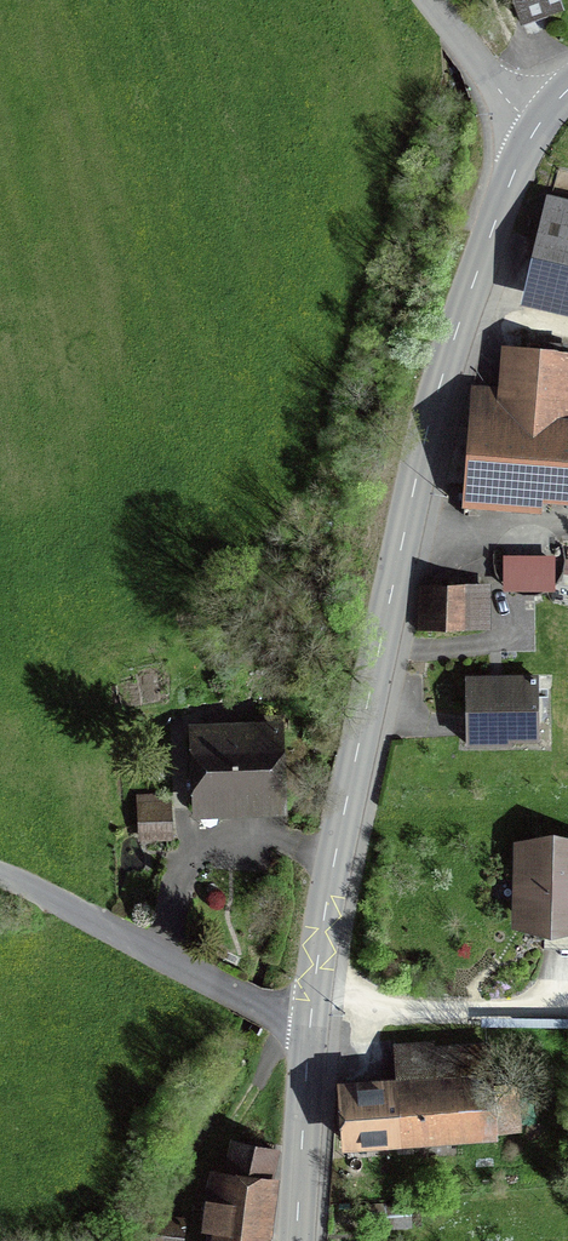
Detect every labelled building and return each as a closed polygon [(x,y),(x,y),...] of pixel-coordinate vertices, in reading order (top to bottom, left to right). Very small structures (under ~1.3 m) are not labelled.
[(524,21),(558,9),(555,0),(516,0),(524,21)] [(547,197),(521,310),(567,321),(567,202),(547,197)] [(470,386),(462,512),(467,513),(467,515),(480,516),(480,514),(542,518),(543,509),(567,511),(567,346),(542,345),(542,351),(501,348),(498,388),(470,386)] [(556,595),(556,557),(502,557),(502,595),(556,595)] [(491,586),(417,586),(416,633),(491,633),(491,586)] [(521,607),(525,607),(525,610),(536,610),(536,601),(531,601),(531,598),(521,598),(521,607)] [(539,677),(465,678),(466,751),(513,750),(513,747),(540,746),(539,677)] [(193,825),(288,822),(284,716),(272,716),(273,725),(189,728),(193,825)] [(171,793),(136,794),(138,844),(173,842),(171,793)] [(513,836),(512,924),(550,930),(567,928),(567,830),(553,825),(513,836)] [(397,1085),(344,1088),(346,1141),(516,1133),(514,1084),(490,1085),(488,1043),(395,1047),(397,1085)] [(271,1180),(276,1150),(234,1141),(227,1174),(220,1222),(209,1223),(208,1240),(264,1240),(271,1180)] [(413,1227),(412,1201),(371,1203),(372,1229),(413,1227)] [(150,1240),(183,1240),(185,1216),(153,1213),(150,1240)]
